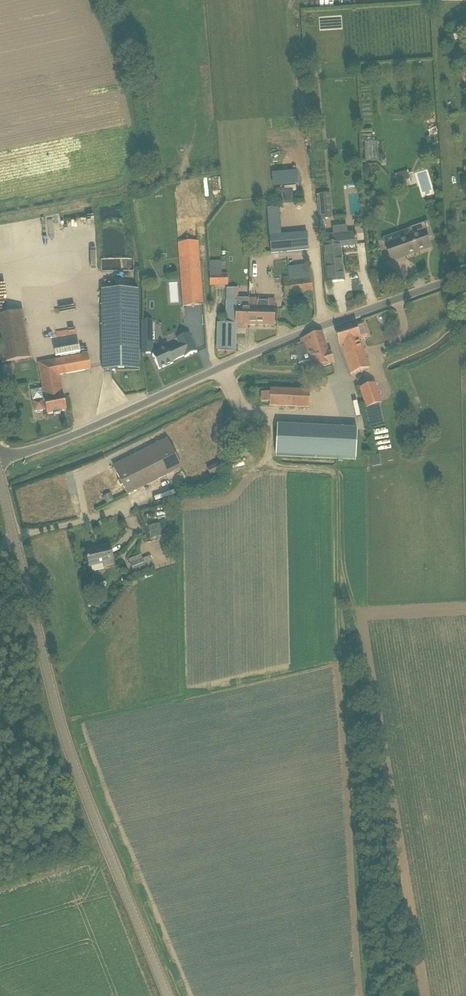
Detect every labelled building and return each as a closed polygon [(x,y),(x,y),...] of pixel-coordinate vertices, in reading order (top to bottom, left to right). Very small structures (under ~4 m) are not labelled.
[(310,75),(315,72),(311,63),(306,66),(310,75)] [(378,141),(365,142),(365,160),(379,160),(378,141)] [(408,170),(396,173),(398,182),(410,179),(408,170)] [(298,171),(272,172),(273,186),(299,185),(298,171)] [(331,194),(317,195),(319,219),(333,218),(331,194)] [(370,208),(367,222),(375,223),(378,209),(370,208)] [(41,233),(50,233),(51,217),(41,217),(41,233)] [(430,248),(427,239),(432,238),(427,223),(411,229),(413,235),(385,244),(391,261),(430,248)] [(271,253),(321,248),(319,232),(270,237),(271,253)] [(327,283),(344,281),(341,247),(358,245),(356,233),(328,236),(329,244),(323,244),(323,246),(324,246),(327,283)] [(179,255),(183,298),(202,297),(198,242),(178,243),(178,244),(179,255)] [(228,273),(222,273),(222,260),(210,260),(210,285),(228,285),(228,273)] [(283,282),(285,296),(325,291),(323,277),(283,282)] [(10,299),(10,286),(0,286),(0,299),(10,299)] [(139,370),(138,290),(102,291),(103,371),(139,370)] [(274,326),(275,308),(267,308),(267,302),(259,302),(259,308),(236,308),(236,301),(227,301),(226,323),(226,324),(236,324),(274,326)] [(2,364),(32,359),(23,311),(0,316),(0,353),(2,364)] [(155,321),(141,321),(142,349),(156,349),(156,341),(155,321)] [(235,351),(236,324),(226,324),(226,323),(218,323),(217,350),(235,351)] [(365,323),(357,325),(362,338),(369,335),(365,323)] [(341,346),(349,369),(351,374),(369,368),(359,340),(360,339),(355,324),(335,331),(340,346),(341,346)] [(313,370),(335,362),(332,352),(329,353),(322,332),(301,339),(305,355),(308,354),(313,370)] [(175,339),(177,345),(167,350),(167,349),(153,355),(159,369),(173,363),(172,361),(184,356),(185,357),(197,352),(188,333),(175,339)] [(39,363),(43,389),(31,391),(33,402),(34,410),(37,412),(43,411),(44,409),(47,408),(48,414),(66,411),(63,396),(59,375),(91,369),(88,354),(39,363)] [(374,384),(360,389),(367,408),(381,403),(374,384)] [(270,389),(270,402),(270,405),(310,407),(310,390),(270,389)] [(360,431),(320,429),(318,459),(358,461),(360,431)] [(167,440),(135,456),(113,466),(120,480),(118,481),(121,485),(122,484),(128,495),(181,468),(167,440)] [(149,526),(152,537),(163,534),(160,523),(149,526)] [(114,566),(113,562),(110,545),(86,551),(89,567),(103,564),(104,568),(114,566)] [(150,556),(130,564),(134,573),(154,565),(150,556)]
